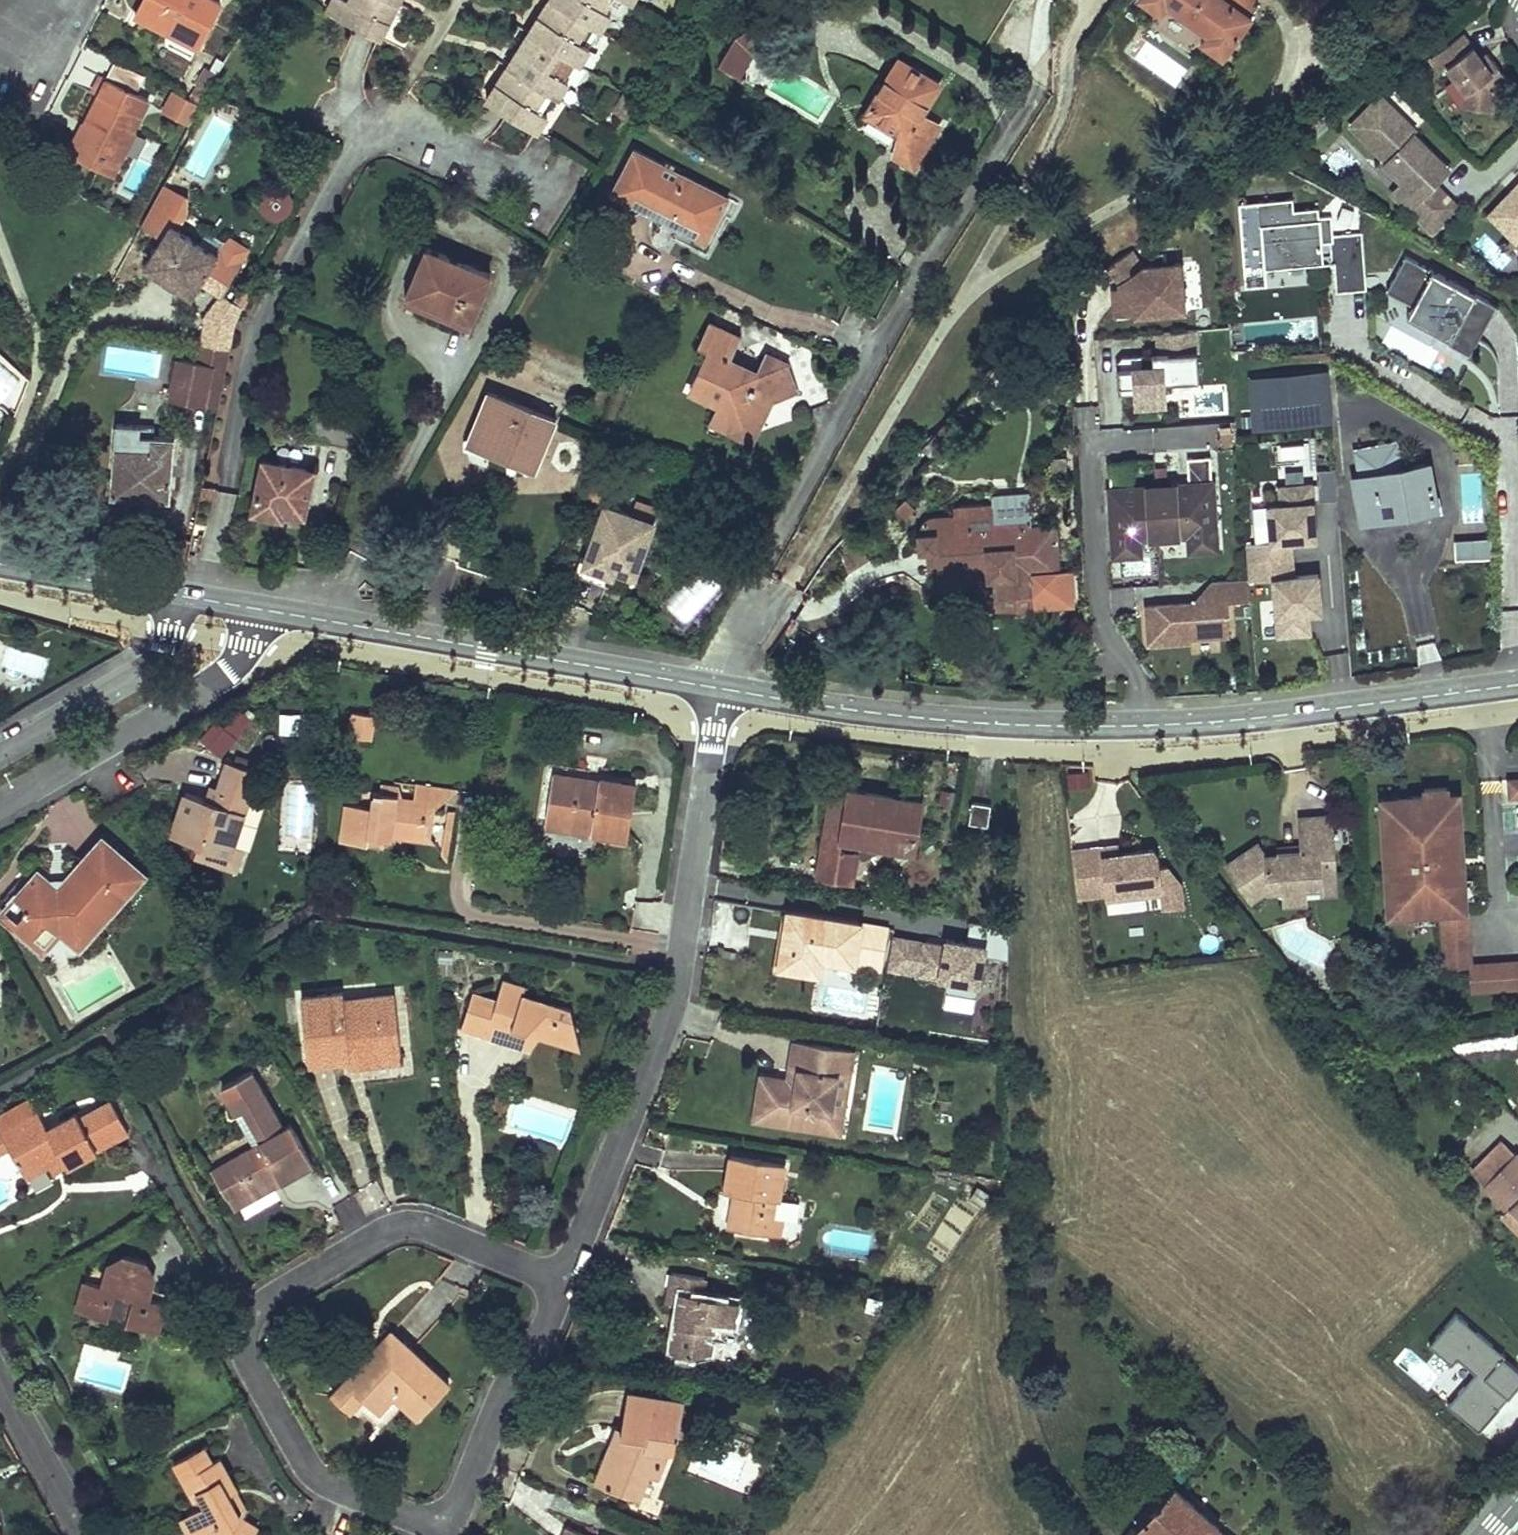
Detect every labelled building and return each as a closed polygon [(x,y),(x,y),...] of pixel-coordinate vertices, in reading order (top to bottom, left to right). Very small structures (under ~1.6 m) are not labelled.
[(137,16),(197,48),(220,6),(209,0),(145,0),(137,16)] [(325,7),(380,37),(399,0),(329,0),(325,7)] [(485,97),(537,129),(548,112),(541,107),(551,91),(558,96),(569,79),(562,74),(572,58),(579,63),(590,46),(582,41),(593,24),(600,29),(611,13),(603,8),(608,0),(547,0),(485,97)] [(1160,12),(1166,3),(1208,33),(1201,41),(1222,56),(1251,15),(1250,14),(1230,0),(1144,0),(1160,12)] [(1250,14),(1258,3),(1254,0),(1230,0),(1250,14)] [(736,36),(727,52),(744,61),(747,55),(773,38),(763,21),(736,36)] [(1462,34),(1431,57),(1441,71),(1447,66),(1467,92),(1465,107),(1492,110),(1494,93),(1509,81),(1493,60),(1486,65),(1481,59),(1462,34)] [(744,61),(727,52),(720,64),(739,76),(742,71),(740,69),(744,61)] [(1488,54),(1481,59),(1486,65),(1493,60),(1488,54)] [(941,84),(900,59),(867,113),(905,137),(895,154),(914,166),(940,124),(924,113),(941,84)] [(208,92),(217,76),(205,69),(196,85),(208,92)] [(148,100),(101,77),(92,93),(99,97),(85,125),(88,127),(74,157),(98,170),(99,167),(113,174),(135,131),(132,130),(148,100)] [(208,92),(196,85),(189,99),(200,105),(208,92)] [(169,92),(160,115),(190,128),(200,105),(169,92)] [(1380,95),(1351,124),(1386,159),(1383,162),(1401,180),(1412,190),(1416,203),(1410,208),(1433,230),(1457,205),(1436,184),(1432,171),(1442,162),(1413,133),(1416,130),(1380,95)] [(220,116),(214,131),(237,139),(244,125),(220,116)] [(82,124),(67,154),(74,157),(88,127),(85,125),(82,124)] [(665,165),(635,149),(613,192),(708,241),(722,213),(714,209),(721,193),(684,174),(680,181),(662,171),(665,165)] [(1450,169),(1442,162),(1432,171),(1436,184),(1450,169)] [(273,180),(254,202),(276,222),(295,200),(273,180)] [(1401,180),(1392,189),(1410,208),(1416,203),(1412,190),(1401,180)] [(1490,214),(1504,228),(1510,222),(1517,222),(1517,186),(1490,214)] [(1294,196),(1240,201),(1247,283),(1268,281),(1267,265),(1324,261),(1323,240),(1331,239),(1332,260),(1335,260),(1337,289),(1367,287),(1363,230),(1334,232),(1333,213),(1320,214),(1319,206),(1295,208),(1294,196)] [(201,281),(220,294),(221,293),(223,294),(237,268),(217,256),(219,252),(172,222),(145,264),(192,295),(201,281)] [(1517,238),(1517,222),(1510,222),(1504,228),(1516,240),(1517,238)] [(1323,240),(1324,261),(1332,260),(1331,239),(1323,240)] [(1144,262),(1133,246),(1109,262),(1120,278),(1121,284),(1123,311),(1186,306),(1182,259),(1144,262)] [(429,248),(409,295),(471,321),(490,275),(429,248)] [(1405,253),(1386,288),(1414,303),(1419,293),(1434,301),(1425,316),(1453,331),(1448,340),(1470,352),(1496,303),(1405,253)] [(1121,284),(1113,284),(1115,312),(1123,311),(1121,284)] [(220,294),(206,313),(235,323),(243,307),(223,294),(221,293),(220,294)] [(1434,301),(1419,293),(1414,303),(1408,313),(1450,337),(1453,331),(1425,316),(1434,301)] [(235,323),(206,313),(201,343),(230,348),(235,323)] [(710,347),(689,388),(719,404),(760,424),(772,399),(790,362),(768,350),(759,369),(729,356),(738,335),(709,319),(698,341),(710,347)] [(1197,328),(1159,331),(1160,351),(1153,352),(1154,364),(1144,365),(1143,352),(1123,353),(1117,360),(1120,393),(1137,392),(1138,402),(1165,400),(1163,377),(1200,374),(1197,328)] [(181,359),(172,399),(202,405),(206,389),(222,392),(230,353),(201,348),(198,363),(181,359)] [(790,362),(772,399),(800,391),(790,362)] [(1329,369),(1251,376),(1256,426),(1333,420),(1329,369)] [(556,420),(487,392),(470,437),(519,457),(517,464),(536,472),(556,420)] [(719,404),(710,422),(751,442),(760,424),(719,404)] [(154,428),(118,426),(117,447),(152,449),(153,437),(154,428)] [(152,449),(117,447),(113,494),(142,497),(143,490),(169,491),(173,438),(153,437),(152,449)] [(1281,454),(1302,453),(1302,441),(1280,441),(1281,454)] [(1401,468),(1397,444),(1357,451),(1362,476),(1356,477),(1364,521),(1404,514),(1403,508),(1415,506),(1416,511),(1437,508),(1429,463),(1401,468)] [(1189,481),(1157,483),(1161,535),(1190,533),(1192,550),(1217,548),(1211,457),(1188,458),(1189,481)] [(1133,461),(1111,462),(1116,554),(1141,553),(1141,536),(1161,535),(1157,483),(1134,483),(1133,461)] [(312,472),(264,462),(254,511),(277,516),(278,511),(303,516),(312,472)] [(909,467),(904,463),(896,472),(901,476),(909,467)] [(1312,486),(1280,488),(1281,506),(1269,507),(1271,542),(1247,544),(1247,553),(1249,574),(1250,582),(1275,580),(1279,637),(1312,634),(1310,614),(1322,613),(1319,576),(1294,578),(1292,542),(1317,540),(1312,486)] [(994,502),(962,503),(962,513),(935,514),(924,519),(921,529),(917,528),(919,547),(938,546),(940,569),(987,566),(988,577),(999,576),(1000,596),(1036,593),(1036,590),(1060,589),(1056,523),(1032,526),(1031,514),(995,517),(994,502)] [(615,569),(634,575),(654,523),(606,505),(587,557),(585,563),(613,573),(615,569)] [(1456,555),(1489,554),(1488,535),(1455,536),(1456,555)] [(582,556),(576,574),(608,585),(613,573),(585,563),(587,557),(582,556)] [(1228,638),(1226,605),(1249,603),(1247,582),(1209,585),(1211,605),(1144,609),(1147,646),(1189,644),(1188,640),(1228,638)] [(195,735),(219,755),(252,716),(237,703),(221,723),(212,715),(195,735)] [(352,735),(373,738),(376,715),(355,712),(352,735)] [(185,793),(171,833),(198,842),(197,844),(228,854),(231,845),(256,769),(227,759),(218,786),(212,802),(205,800),(185,793)] [(554,774),(547,818),(592,825),(591,832),(627,837),(635,786),(554,774)] [(1509,779),(1510,796),(1517,796),(1517,778),(1509,779)] [(211,784),(205,800),(212,802),(218,786),(211,784)] [(345,803),(340,840),(367,844),(369,835),(386,837),(392,838),(392,834),(393,828),(424,833),(429,801),(415,799),(396,796),(397,786),(380,784),(379,792),(374,791),(372,807),(345,803)] [(417,784),(415,799),(429,801),(442,803),(457,790),(417,784)] [(832,787),(829,807),(844,810),(848,789),(832,787)] [(1451,787),(1427,788),(1428,795),(1402,797),(1403,814),(1386,815),(1389,871),(1397,871),(1400,915),(1418,913),(1438,912),(1444,912),(1469,910),(1465,835),(1454,836),(1451,794),(1451,787)] [(829,807),(817,876),(852,882),(857,853),(839,850),(842,833),(896,842),(895,849),(913,852),(921,802),(848,789),(844,810),(829,807)] [(1462,793),(1451,794),(1454,836),(1465,835),(1462,793)] [(1403,814),(1402,797),(1385,798),(1386,815),(1403,814)] [(973,802),(970,821),(988,824),(991,806),(973,802)] [(447,810),(440,853),(448,862),(457,812),(447,810)] [(1338,872),(1334,813),(1302,816),(1304,844),(1304,848),(1281,850),(1281,852),(1269,853),(1261,841),(1229,862),(1254,897),(1271,887),(1286,885),(1287,892),(1309,890),(1308,884),(1325,883),(1324,873),(1338,872)] [(547,818),(546,825),(591,832),(592,825),(547,818)] [(393,828),(392,834),(423,838),(424,833),(393,828)] [(369,835),(367,844),(384,846),(386,837),(369,835)] [(39,870),(15,896),(30,908),(18,922),(36,937),(49,922),(57,923),(81,943),(140,875),(102,842),(66,885),(54,884),(39,870)] [(243,850),(231,845),(228,854),(197,844),(193,856),(236,870),(243,850)] [(1117,845),(1100,847),(1101,855),(1118,853),(1117,845)] [(1071,850),(1077,899),(1106,895),(1159,889),(1160,895),(1162,910),(1182,907),(1179,885),(1165,866),(1158,866),(1157,856),(1151,849),(1118,853),(1101,855),(1100,847),(1071,850)] [(1397,871),(1389,871),(1392,915),(1400,915),(1397,871)] [(1340,890),(1338,872),(1324,873),(1325,883),(1326,891),(1340,890)] [(1159,889),(1106,895),(1106,901),(1160,895),(1159,889)] [(1309,890),(1287,892),(1287,899),(1309,898),(1309,890)] [(1469,910),(1444,912),(1447,966),(1474,965),(1471,910),(1469,910)] [(790,911),(780,965),(806,970),(808,955),(823,957),(855,963),(862,924),(790,911)] [(1438,912),(1418,913),(1419,922),(1439,921),(1438,912)] [(1009,926),(969,920),(965,942),(945,939),(944,945),(924,942),(918,974),(946,979),(944,992),(976,997),(983,956),(1008,959),(1009,926)] [(888,928),(862,924),(855,963),(881,967),(888,928)] [(64,961),(75,947),(59,933),(47,947),(64,961)] [(924,942),(893,936),(887,969),(918,974),(924,942)] [(808,955),(806,970),(821,973),(823,957),(808,955)] [(1474,965),(1476,990),(1517,988),(1517,962),(1474,965)] [(473,991),(461,1029),(507,1044),(513,1028),(538,1036),(580,1050),(573,1009),(552,1003),(539,1016),(518,1009),(522,993),(525,987),(504,980),(496,1005),(487,1003),(489,997),(473,991)] [(346,992),(302,996),(309,1063),(349,1058),(350,1055),(358,1055),(359,1066),(402,1062),(395,994),(347,999),(346,992)] [(522,993),(518,1009),(539,1016),(552,1003),(522,993)] [(513,1028),(507,1044),(532,1052),(538,1036),(513,1028)] [(762,1076),(754,1119),(839,1133),(843,1107),(831,1105),(836,1071),(849,1073),(852,1050),(795,1040),(790,1070),(799,1072),(797,1082),(788,1081),(762,1076)] [(358,1055),(350,1055),(351,1058),(349,1058),(350,1067),(359,1066),(358,1055)] [(799,1072),(790,1070),(788,1081),(797,1082),(799,1072)] [(253,1071),(223,1088),(237,1113),(245,1108),(263,1140),(215,1167),(230,1194),(246,1185),(249,1191),(279,1174),(283,1182),(314,1165),(290,1123),(284,1127),(253,1071)] [(831,1105),(843,1107),(849,1073),(836,1071),(831,1105)] [(39,1109),(0,1130),(9,1147),(26,1178),(47,1167),(62,1159),(66,1166),(94,1151),(91,1145),(107,1137),(110,1142),(127,1133),(111,1102),(80,1118),(77,1113),(49,1128),(39,1109)] [(0,1130),(0,1151),(9,1147),(0,1130)] [(107,1137),(91,1145),(94,1151),(110,1142),(107,1137)] [(1503,1137),(1473,1169),(1487,1183),(1517,1150),(1503,1137)] [(1517,1150),(1487,1183),(1511,1208),(1513,1205),(1517,1210),(1517,1151),(1517,1150)] [(732,1155),(726,1188),(735,1190),(741,1191),(739,1201),(733,1200),(729,1225),(770,1233),(777,1197),(780,1197),(786,1165),(732,1155)] [(62,1159),(47,1167),(51,1174),(66,1166),(62,1159)] [(246,1185),(230,1194),(237,1208),(283,1182),(279,1174),(249,1191),(246,1185)] [(777,1197),(770,1233),(779,1234),(785,1198),(780,1197),(777,1197)] [(1517,1227),(1517,1210),(1513,1205),(1511,1208),(1505,1214),(1517,1227)] [(85,1281),(78,1309),(158,1332),(166,1302),(148,1297),(154,1276),(145,1259),(124,1253),(108,1264),(101,1286),(85,1281)] [(737,1327),(741,1303),(704,1297),(707,1280),(667,1273),(662,1304),(673,1306),(664,1357),(737,1370),(741,1344),(730,1342),(733,1326),(737,1327)] [(1429,1344),(1451,1363),(1456,1357),(1475,1373),(1447,1405),(1478,1431),(1517,1384),(1517,1371),(1502,1357),(1504,1355),(1455,1313),(1429,1344)] [(392,1328),(331,1393),(348,1410),(362,1395),(370,1402),(386,1385),(418,1415),(449,1382),(392,1328)] [(611,1442),(597,1481),(638,1498),(648,1473),(656,1476),(666,1450),(668,1434),(675,1436),(679,1437),(684,1400),(628,1391),(621,1434),(624,1436),(621,1446),(611,1442)] [(668,1434),(666,1450),(672,1451),(675,1436),(668,1434)] [(209,1443),(197,1449),(205,1464),(216,1459),(209,1443)] [(174,1460),(194,1500),(201,1496),(206,1505),(189,1514),(197,1530),(191,1533),(192,1534),(254,1534),(260,1524),(244,1516),(242,1512),(231,1492),(238,1489),(241,1488),(225,1455),(216,1459),(205,1464),(197,1449),(174,1460)] [(1146,1534),(1217,1534),(1221,1531),(1175,1488),(1173,1487),(1137,1528),(1139,1529),(1146,1534)] [(231,1492),(242,1512),(248,1509),(238,1489),(231,1492)] [(189,1514),(183,1517),(191,1533),(197,1530),(189,1514)] [(567,1524),(562,1534),(592,1534),(567,1524)]
